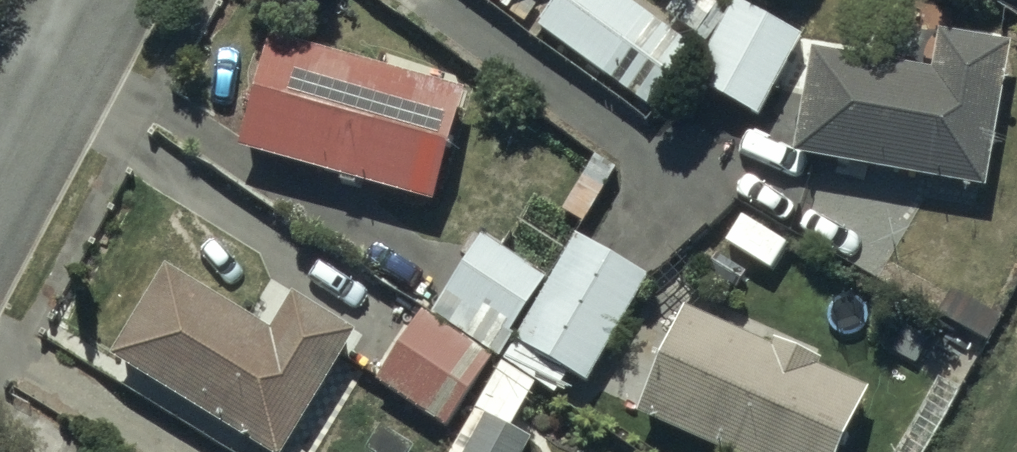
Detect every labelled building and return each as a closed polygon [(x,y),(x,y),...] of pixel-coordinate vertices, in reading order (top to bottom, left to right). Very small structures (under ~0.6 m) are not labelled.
[(533,23),(649,108),(693,47),(628,0),(550,0),(533,23)] [(688,79),(755,118),(803,38),(738,0),(735,0),(688,79)] [(811,48),(792,154),(985,189),(1011,45),(938,32),(931,70),(811,48)] [(266,37),(237,146),(431,198),(460,89),(266,37)] [(550,281),(482,235),(432,310),(500,356),(550,281)] [(586,382),(643,275),(581,241),(523,349),(586,382)] [(109,355),(267,451),(280,451),(353,333),(291,294),(269,330),(165,265),(109,355)] [(635,410),(727,451),(841,451),(869,390),(683,305),(635,410)] [(408,320),(370,373),(446,427),(491,362),(422,313),(414,324),(408,320)] [(527,437),(481,413),(462,451),(520,451),(527,437)]
